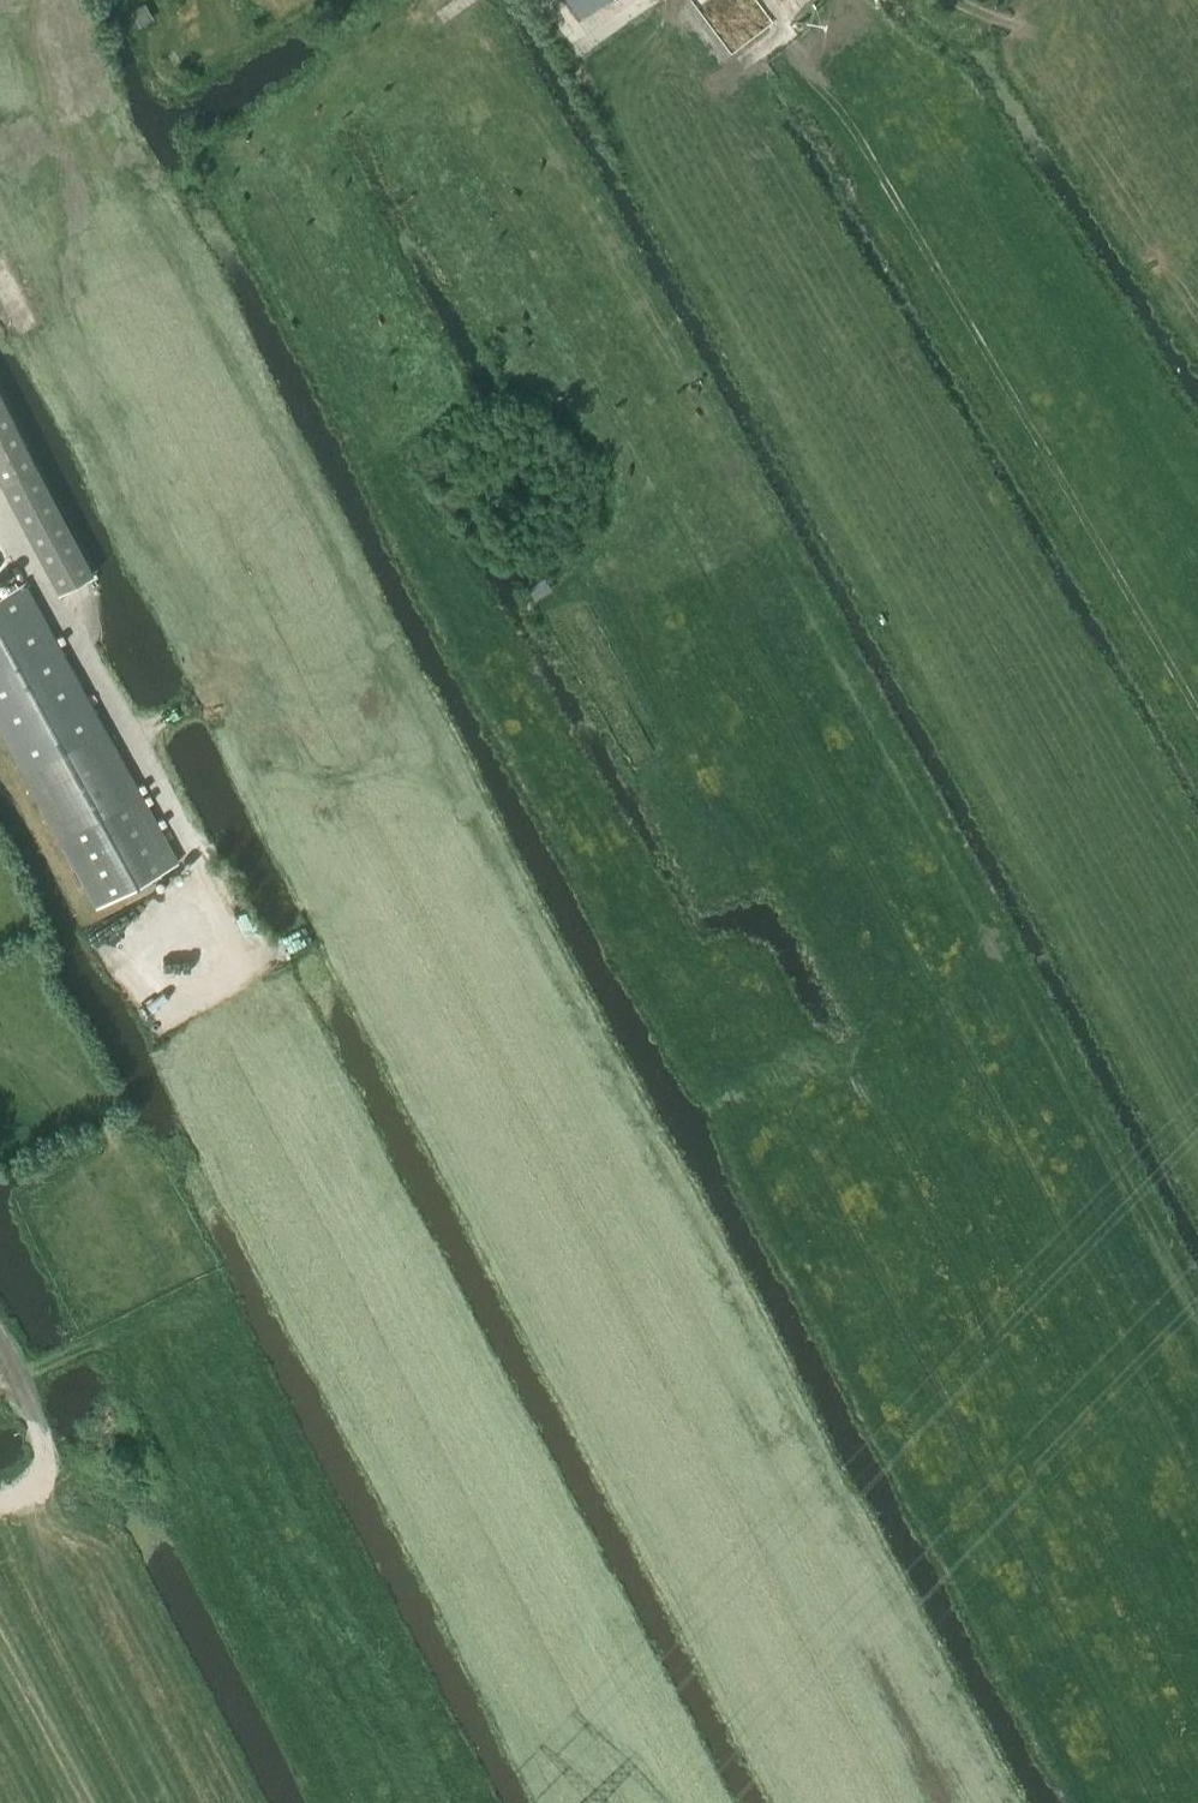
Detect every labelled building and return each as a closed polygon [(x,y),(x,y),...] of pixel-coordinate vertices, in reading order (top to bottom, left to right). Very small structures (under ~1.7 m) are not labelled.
[(0,486),(58,593),(91,575),(35,469),(36,468),(0,396),(0,485),(0,486)] [(0,596),(0,734),(21,774),(56,838),(94,908),(177,862),(139,792),(104,727),(25,583),(0,596)]
